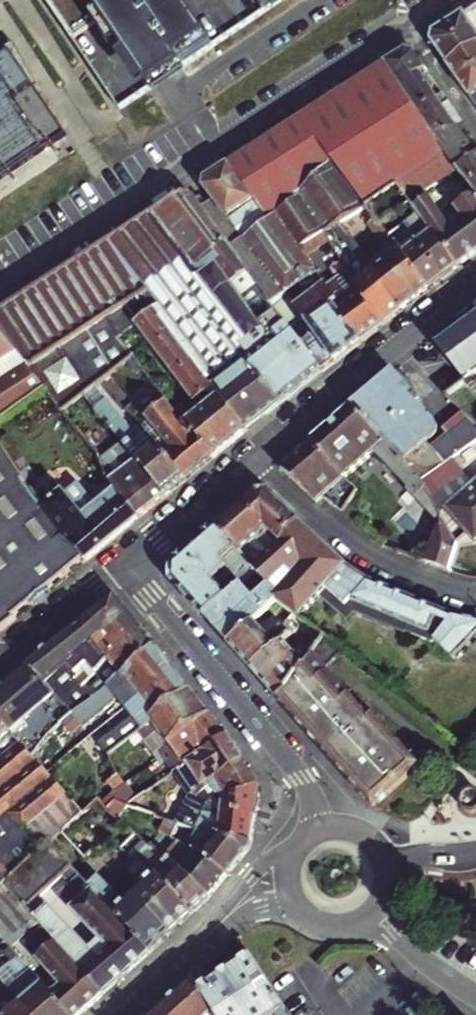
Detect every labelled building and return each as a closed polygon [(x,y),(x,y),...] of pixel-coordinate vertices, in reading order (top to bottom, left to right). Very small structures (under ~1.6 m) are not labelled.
[(114,103),(279,0),(45,0),(114,103)] [(435,30),(432,41),(447,63),(475,44),(475,3),(435,30)] [(0,50),(0,59),(10,53),(33,86),(36,85),(23,41),(0,50)] [(447,63),(469,97),(475,93),(475,44),(447,63)] [(404,51),(384,64),(401,89),(420,76),(427,72),(415,54),(404,51)] [(11,173),(67,136),(33,86),(10,53),(0,59),(0,156),(11,173)] [(246,434),(323,374),(271,307),(284,298),(316,275),(301,252),(354,216),(364,207),(377,225),(457,167),(440,143),(401,89),(384,64),(230,163),(271,220),(243,239),(216,201),(206,206),(199,198),(194,201),(191,196),(182,194),(109,241),(159,310),(155,314),(175,340),(193,363),(215,393),(246,434)] [(438,98),(420,76),(401,89),(440,143),(465,126),(443,95),(438,98)] [(465,126),(440,143),(457,167),(460,172),(475,161),(475,143),(465,126)] [(11,173),(0,156),(0,181),(11,173)] [(460,172),(475,194),(475,161),(460,172)] [(271,220),(230,163),(203,183),(216,201),(243,239),(271,220)] [(475,256),(475,194),(460,172),(455,177),(469,199),(443,217),(427,194),(413,203),(419,213),(458,270),(475,256)] [(400,314),(432,290),(389,234),(387,238),(377,225),(364,207),(354,216),(362,227),(368,224),(392,257),(375,269),(388,289),(384,292),(400,314)] [(445,280),(458,270),(419,213),(403,224),(445,280)] [(432,290),(445,280),(403,224),(389,234),(432,290)] [(48,395),(64,410),(84,396),(95,387),(136,360),(120,340),(137,326),(155,314),(159,310),(109,241),(0,312),(0,432),(48,395)] [(383,328),(400,314),(384,292),(388,289),(375,269),(357,246),(352,250),(360,262),(347,270),(362,294),(383,328)] [(335,365),(362,345),(337,314),(334,310),(338,306),(316,275),(284,298),(335,365)] [(362,345),(383,328),(362,294),(337,314),(362,345)] [(323,374),(335,365),(284,298),(271,307),(323,374)] [(433,340),(475,392),(475,311),(433,340)] [(155,314),(137,326),(157,352),(175,340),(155,314)] [(157,352),(175,377),(193,363),(175,340),(157,352)] [(195,401),(199,405),(215,393),(193,363),(175,377),(195,401)] [(393,374),(352,408),(420,482),(475,442),(475,428),(462,412),(440,431),(444,436),(429,449),(425,445),(431,438),(434,430),(431,421),(416,403),(417,400),(393,374)] [(165,499),(185,482),(163,454),(141,426),(133,433),(95,387),(84,396),(117,437),(165,499)] [(214,457),(246,434),(215,393),(199,405),(195,401),(182,413),(190,425),(188,426),(187,427),(189,430),(211,459),(214,457)] [(185,482),(211,459),(189,430),(185,433),(165,405),(153,415),(149,409),(144,415),(169,448),(163,454),(185,482)] [(420,482),(352,408),(311,442),(345,479),(374,454),(406,489),(405,490),(433,522),(440,516),(420,482)] [(139,519),(165,499),(117,437),(112,441),(114,446),(112,447),(115,451),(102,459),(109,484),(110,485),(139,519)] [(345,479),(311,442),(280,468),(316,504),(322,498),(340,517),(342,514),(351,523),(357,516),(347,507),(357,491),(345,479)] [(83,564),(22,480),(0,449),(0,632),(2,632),(83,564)] [(83,564),(118,537),(91,500),(79,484),(63,496),(50,478),(41,483),(32,472),(22,480),(83,564)] [(449,509),(475,538),(475,484),(449,509)] [(118,537),(139,519),(110,485),(91,500),(118,537)] [(264,553),(299,522),(268,493),(259,492),(218,527),(245,557),(248,554),(243,548),(253,540),(264,553)] [(299,522),(264,553),(251,564),(257,571),(269,584),(254,597),(243,584),(206,616),(230,644),(255,623),(279,603),(299,618),(309,608),(325,622),(334,622),(351,601),(409,625),(406,631),(434,643),(437,640),(457,657),(475,637),(475,622),(449,616),(367,580),(349,568),(299,522)] [(446,572),(457,546),(444,523),(423,563),(446,572)] [(206,616),(243,584),(257,571),(251,564),(245,557),(218,527),(175,565),(174,581),(206,616)] [(115,593),(79,622),(83,628),(80,631),(89,644),(82,650),(88,660),(82,665),(91,675),(143,629),(115,593)] [(79,622),(60,639),(74,657),(65,662),(76,675),(74,679),(78,685),(87,678),(91,675),(82,665),(88,660),(82,650),(89,644),(80,631),(83,628),(79,622)] [(255,623),(230,644),(254,669),(293,634),(295,632),(287,622),(270,638),(255,623)] [(293,634),(254,669),(281,700),(325,637),(306,624),(301,628),(306,633),(298,640),(293,634)] [(158,648),(143,629),(91,675),(87,678),(96,688),(87,694),(93,700),(158,648)] [(325,637),(281,700),(363,794),(376,794),(420,753),(376,705),(372,709),(325,657),(337,646),(325,637)] [(74,657),(60,639),(29,666),(32,669),(74,716),(93,700),(87,694),(78,685),(74,679),(76,675),(65,662),(74,657)] [(174,669),(158,648),(93,700),(74,716),(85,726),(115,701),(117,695),(127,707),(174,669)] [(32,669),(0,695),(0,720),(21,744),(36,761),(52,733),(74,716),(32,669)] [(191,690),(174,669),(127,707),(136,717),(127,717),(116,728),(110,720),(89,735),(110,758),(154,722),(152,720),(191,690)] [(211,717),(191,690),(152,720),(154,722),(110,758),(122,780),(141,765),(134,758),(149,746),(159,759),(211,717)] [(228,735),(211,717),(159,759),(172,775),(228,735)] [(0,720),(0,746),(6,741),(13,750),(21,744),(0,720)] [(244,763),(228,735),(172,775),(185,798),(174,823),(197,830),(203,810),(205,804),(208,796),(196,793),(211,784),(244,763)] [(6,888),(26,911),(38,901),(62,879),(72,871),(83,861),(61,835),(83,816),(36,761),(21,744),(13,750),(3,759),(0,762),(0,893),(6,888)] [(259,788),(244,763),(211,784),(215,791),(218,792),(238,794),(259,788)] [(256,814),(259,788),(238,794),(218,792),(214,805),(205,804),(203,810),(210,812),(211,808),(223,811),(225,807),(256,814)] [(475,816),(475,793),(472,792),(471,792),(465,794),(462,796),(459,805),(463,814),(472,818),(475,816)] [(251,843),(256,814),(225,807),(223,811),(211,808),(210,812),(203,810),(197,830),(201,832),(251,843)] [(247,851),(251,843),(201,832),(195,849),(226,877),(247,851)] [(210,897),(226,877),(195,849),(184,845),(172,854),(165,847),(161,853),(210,897)] [(192,911),(210,897),(161,853),(156,856),(147,848),(138,857),(192,911)] [(169,935),(192,911),(138,857),(131,862),(134,866),(127,873),(141,889),(133,896),(169,935)] [(104,995),(150,952),(88,887),(72,871),(62,879),(71,889),(60,900),(72,912),(61,923),(49,910),(46,912),(38,901),(26,911),(104,995)] [(150,952),(169,935),(133,896),(123,906),(98,879),(88,887),(150,952)] [(104,995),(26,911),(6,888),(0,893),(0,939),(10,950),(23,940),(35,952),(31,957),(51,980),(43,988),(67,1014),(81,1014),(104,995)] [(43,988),(18,958),(0,975),(0,982),(8,992),(27,1014),(67,1014),(43,988)] [(193,980),(215,1014),(288,1014),(268,984),(251,958),(209,982),(202,972),(193,980)] [(193,980),(154,1014),(215,1014),(193,980)] [(8,992),(0,999),(0,1014),(27,1014),(8,992)]
